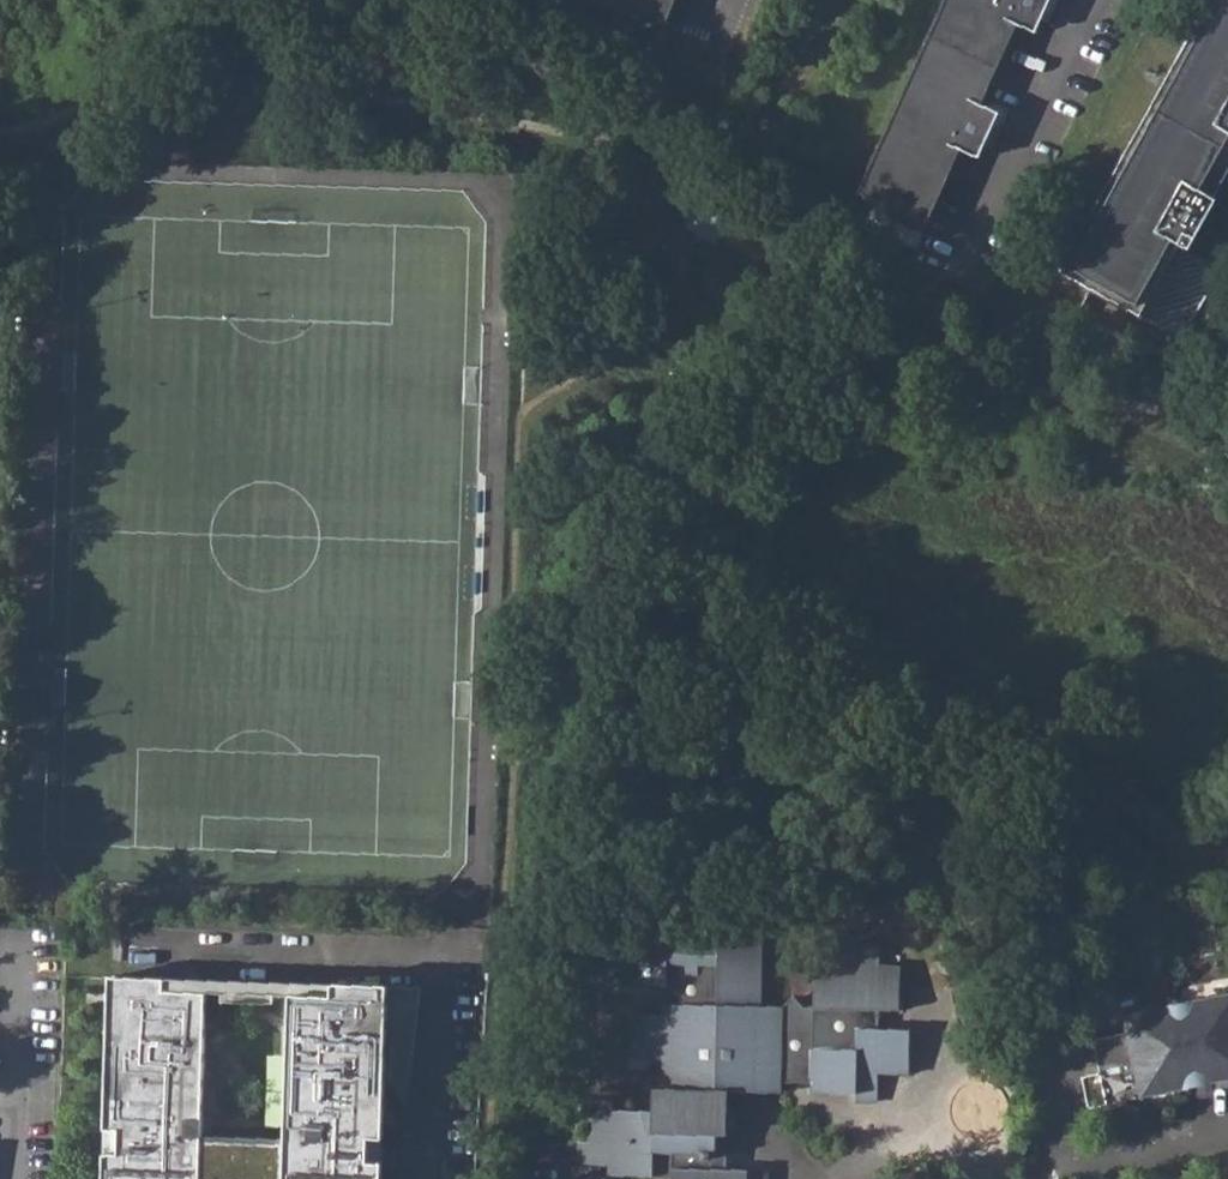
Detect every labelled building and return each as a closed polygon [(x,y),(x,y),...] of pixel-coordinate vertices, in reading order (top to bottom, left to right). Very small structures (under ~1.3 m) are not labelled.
[(667,25),(676,0),(598,0),(667,25)] [(859,192),(927,223),(961,149),(979,157),(984,147),(999,111),(981,103),(1018,23),(1036,31),(1049,0),(946,0),(859,192)] [(1058,269),(1061,271),(1138,313),(1177,242),(1187,247),(1222,183),(1227,185),(1227,184),(1227,0),(1207,0),(1058,269)] [(670,1030),(644,1025),(642,1068),(669,1069),(671,1077),(683,1087),(684,1101),(663,1102),(663,1121),(625,1118),(624,1110),(599,1109),(599,1151),(585,1149),(586,1175),(617,1175),(617,1178),(660,1178),(660,1172),(679,1172),(679,1178),(756,1178),(732,1177),(731,1162),(720,1162),(720,1144),(733,1145),(734,1101),(767,1102),(784,1095),(815,1094),(816,1103),(858,1104),(857,1113),(876,1113),(876,1084),(908,1087),(909,1042),(881,1041),(880,1021),(904,1024),(906,977),(883,976),(884,955),(845,952),(844,976),(823,974),(822,1021),(808,1020),(800,1008),(789,1018),(771,1017),(773,943),(726,941),(727,919),(671,917),(671,941),(630,938),(627,997),(669,999),(670,1030)] [(388,980),(332,978),(332,993),(290,992),(285,1133),(202,1131),(207,989),(164,988),(164,972),(110,971),(103,1178),(199,1178),(203,1178),(381,1178),(388,980)] [(332,978),(164,972),(164,988),(207,989),(290,992),(332,993),(332,978)] [(1227,1077),(1227,1003),(1227,996),(1116,1021),(1118,1036),(1083,1045),(1084,1054),(1086,1081),(1071,1085),(1077,1110),(1227,1077)]
